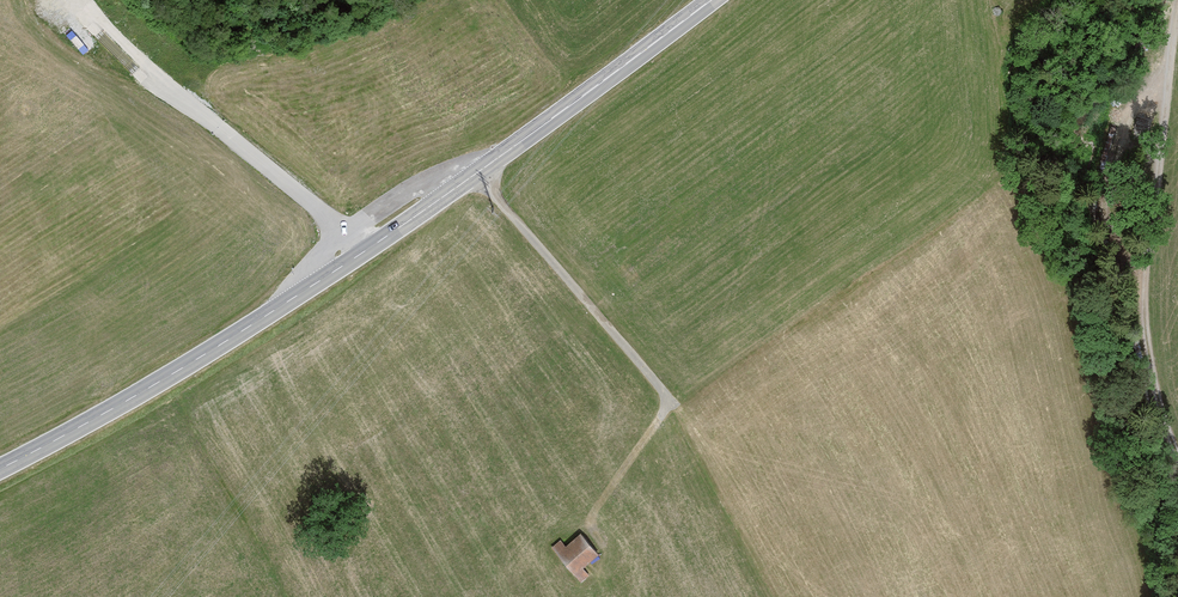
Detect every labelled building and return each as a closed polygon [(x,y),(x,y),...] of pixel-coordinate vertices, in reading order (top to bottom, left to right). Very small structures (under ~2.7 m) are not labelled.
[(600,554),(582,531),(556,552),(574,575),(600,554)]
